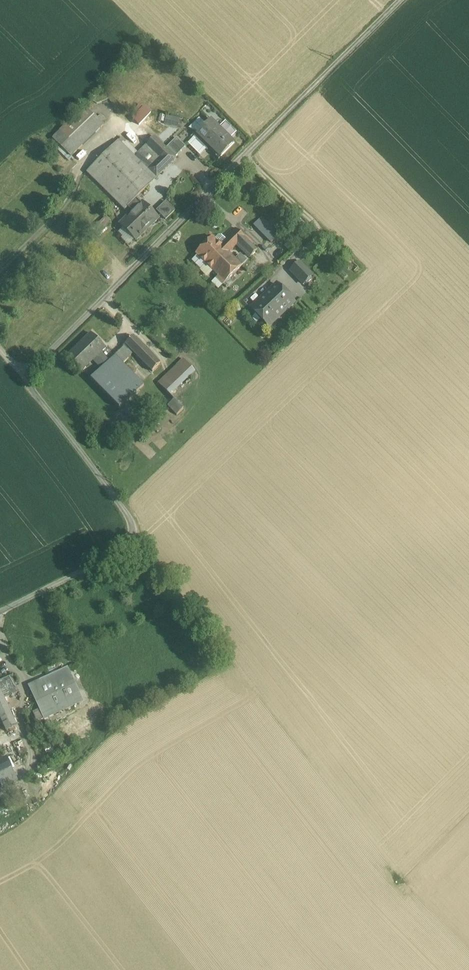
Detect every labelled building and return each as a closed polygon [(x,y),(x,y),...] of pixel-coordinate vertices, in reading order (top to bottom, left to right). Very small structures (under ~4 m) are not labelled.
[(104,126),(85,107),(60,132),(79,150),(104,126)] [(145,107),(137,116),(143,122),(151,113),(145,107)] [(179,128),(181,119),(167,115),(165,124),(179,128)] [(234,143),(211,121),(206,126),(200,119),(190,128),(199,132),(194,138),(205,149),(208,146),(220,157),(234,143)] [(79,150),(60,132),(53,140),(71,158),(79,150)] [(134,157),(119,141),(87,173),(124,211),(128,208),(135,200),(156,179),(176,159),(155,137),(146,145),(160,159),(148,171),(134,157)] [(186,147),(177,138),(168,147),(177,156),(186,147)] [(160,159),(146,145),(134,157),(148,171),(160,159)] [(143,203),(140,205),(135,200),(128,208),(133,213),(120,226),(136,242),(141,236),(140,235),(151,224),(152,225),(159,219),(143,203)] [(166,202),(157,212),(166,221),(175,212),(166,202)] [(106,217),(91,230),(96,236),(110,223),(106,217)] [(272,219),(269,224),(275,228),(278,223),(272,219)] [(265,222),(257,229),(266,238),(274,230),(265,222)] [(244,238),(236,229),(225,240),(227,242),(222,247),(224,249),(228,253),(237,245),(251,258),(257,251),(244,238)] [(274,230),(266,238),(271,243),(279,235),(274,230)] [(213,238),(196,255),(197,256),(192,261),(201,270),(206,265),(207,266),(224,249),(222,247),(213,238)] [(228,253),(224,249),(207,266),(218,277),(216,279),(223,286),(242,267),(228,253)] [(304,285),(315,275),(300,260),(289,270),(304,285)] [(277,285),(251,309),(269,327),(294,303),(277,285)] [(105,348),(92,334),(68,357),(82,371),(93,359),(102,369),(109,362),(100,353),(105,348)] [(160,364),(133,336),(125,344),(126,345),(134,353),(152,372),(160,364)] [(102,369),(90,380),(119,409),(144,385),(123,363),(134,353),(126,345),(102,369)] [(183,359),(158,383),(166,392),(192,367),(183,359)] [(192,367),(166,392),(174,400),(183,409),(209,385),(192,367)] [(183,409),(174,400),(168,406),(177,416),(183,409)] [(82,701),(67,669),(30,686),(45,718),(82,701)] [(11,676),(0,681),(0,690),(1,691),(4,699),(18,692),(11,676)] [(1,691),(0,692),(0,716),(4,724),(7,732),(17,727),(4,699),(1,691)] [(21,755),(28,752),(22,739),(15,743),(21,755)] [(0,762),(0,775),(12,769),(7,759),(0,762)] [(12,769),(0,775),(0,778),(4,787),(0,789),(0,798),(21,788),(12,769)]
